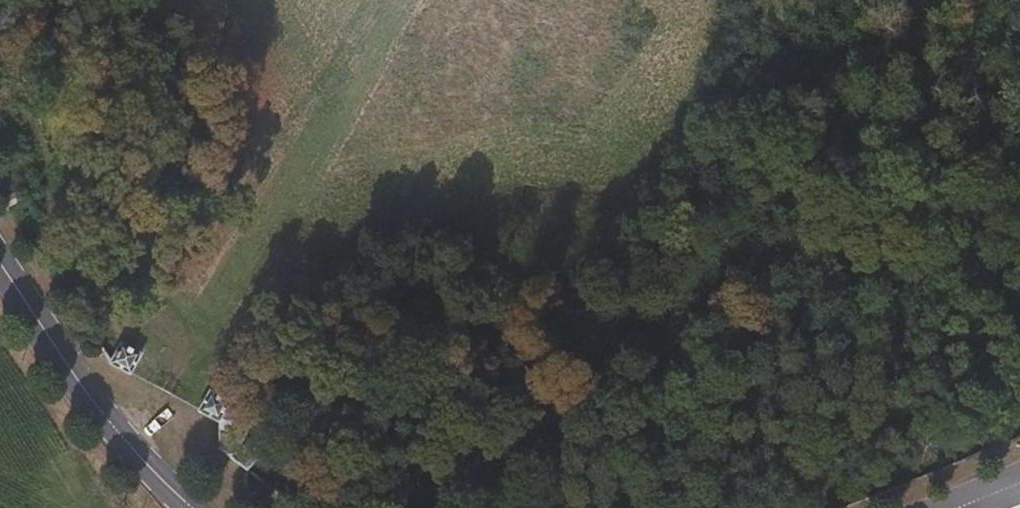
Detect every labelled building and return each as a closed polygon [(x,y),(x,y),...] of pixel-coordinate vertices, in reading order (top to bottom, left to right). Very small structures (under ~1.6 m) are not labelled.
[(129,378),(139,358),(119,348),(109,368),(129,378)] [(238,447),(253,419),(208,395),(196,414),(214,424),(216,426),(216,451),(244,475),(255,462),(238,447)] [(252,480),(244,475),(242,484),(245,497),(255,507),(286,507),(288,504),(252,480)]
